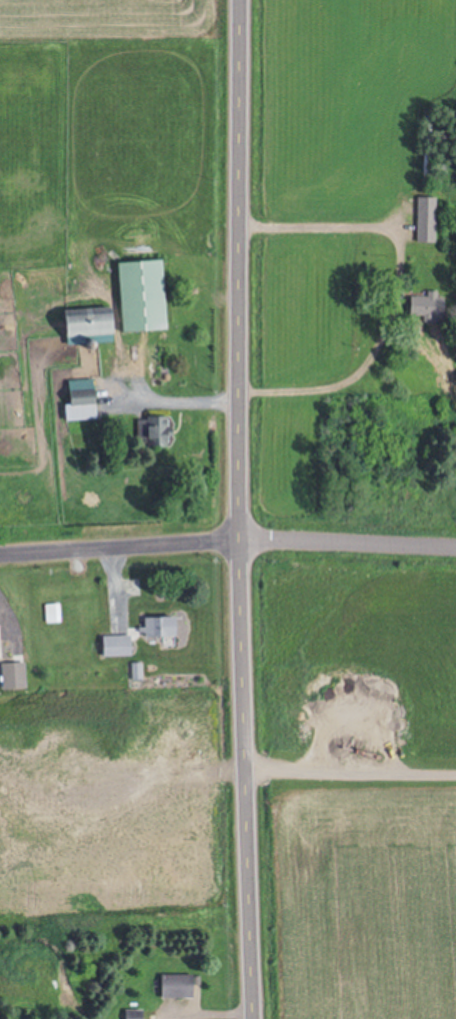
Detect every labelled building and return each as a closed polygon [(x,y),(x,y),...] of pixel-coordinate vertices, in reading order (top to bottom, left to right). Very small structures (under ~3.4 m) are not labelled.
[(412,198),(412,243),(433,243),(433,198),(412,198)] [(159,261),(112,263),(115,332),(162,330),(159,261)] [(403,296),(403,317),(441,317),(441,296),(403,296)] [(110,335),(110,312),(50,313),(51,337),(110,335)] [(59,421),(93,420),(92,381),(59,381),(59,421)] [(165,417),(134,417),(134,448),(165,448),(165,417)] [(138,637),(173,637),(173,618),(138,618),(138,637)] [(96,637),(96,657),(125,657),(125,637),(96,637)] [(16,689),(16,665),(0,665),(0,689),(16,689)] [(190,975),(154,975),(154,999),(190,999),(190,975)]
